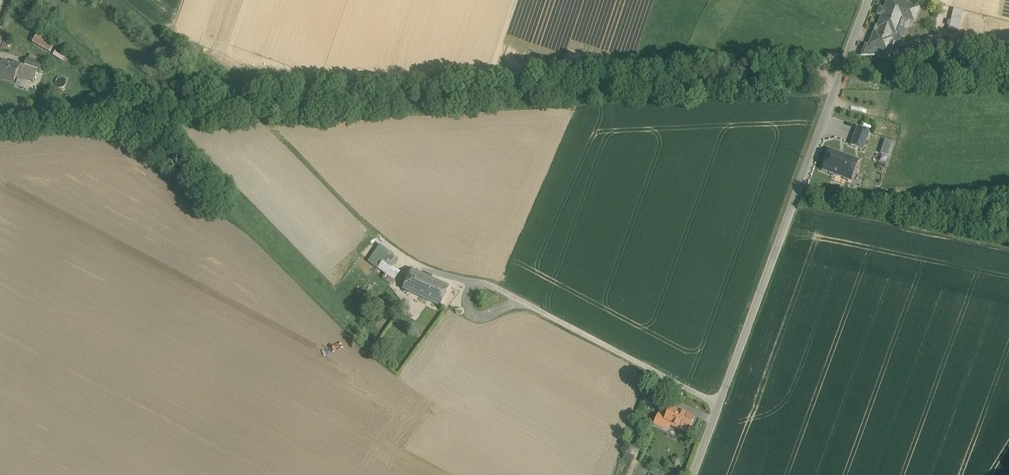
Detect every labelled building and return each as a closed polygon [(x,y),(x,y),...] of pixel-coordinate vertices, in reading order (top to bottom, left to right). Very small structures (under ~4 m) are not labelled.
[(897,0),(888,0),(878,27),(879,28),(896,34),(902,17),(914,21),(919,8),(897,0)] [(896,34),(879,28),(877,33),(891,39),(890,41),(897,43),(900,42),(901,38),(900,35),(896,34)] [(877,33),(874,33),(870,45),(887,51),(890,41),(891,39),(877,33)] [(37,34),(33,43),(38,45),(43,36),(37,34)] [(6,36),(2,47),(7,49),(11,38),(6,36)] [(930,36),(925,39),(924,44),(926,49),(931,50),(935,48),(937,43),(935,38),(930,36)] [(57,47),(53,54),(63,60),(67,53),(57,47)] [(43,64),(27,59),(25,66),(40,72),(43,64)] [(2,61),(0,68),(0,78),(14,83),(20,64),(13,62),(12,65),(2,61)] [(863,149),(870,132),(859,127),(851,145),(863,149)] [(858,161),(830,151),(823,170),(851,180),(858,161)] [(383,248),(369,262),(385,273),(382,277),(391,284),(403,267),(393,260),(395,257),(383,248)] [(425,298),(433,281),(418,274),(411,291),(425,298)] [(440,304),(448,287),(433,281),(425,298),(440,304)] [(683,394),(667,385),(663,393),(672,397),(670,402),(677,406),(683,394)] [(658,397),(647,393),(643,403),(654,407),(658,397)] [(695,417),(670,406),(667,413),(666,412),(665,414),(667,415),(663,422),(688,433),(695,417)] [(638,442),(634,440),(629,453),(634,455),(636,452),(635,451),(638,442)]
